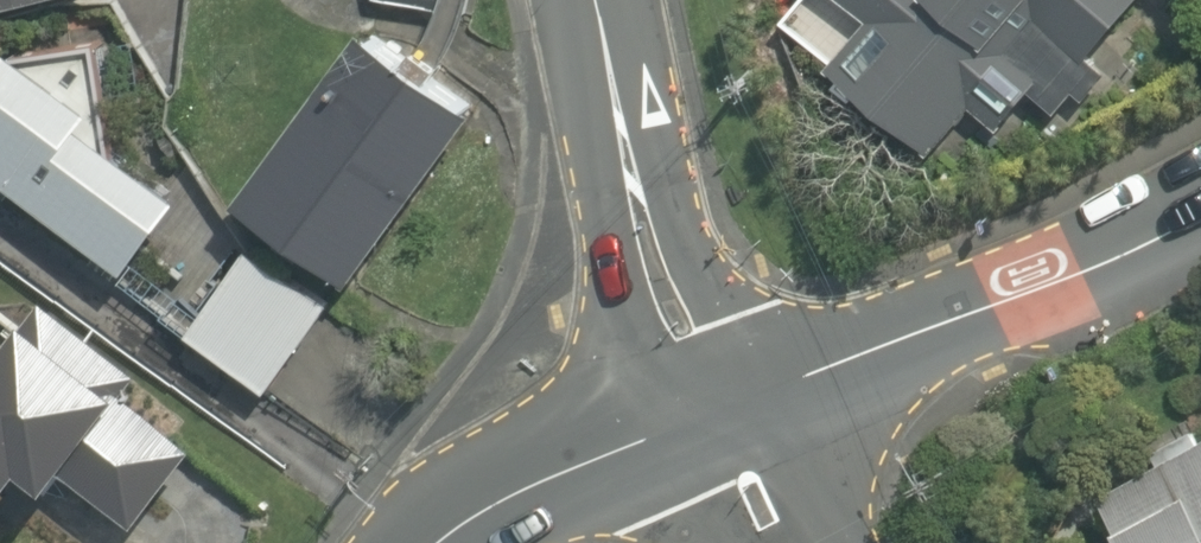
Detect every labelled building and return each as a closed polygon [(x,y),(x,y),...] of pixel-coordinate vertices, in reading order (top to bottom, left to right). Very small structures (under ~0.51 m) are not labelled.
[(57,0),(0,0),(0,12),(57,0)] [(357,12),(414,0),(355,0),(357,12)] [(874,14),(829,76),(860,98),(940,154),(971,111),(980,117),(1001,131),(1040,75),(1020,61),(1033,42),(1083,77),(1138,0),(854,0),(874,14)] [(473,113),(359,32),(240,200),(354,281),(473,113)] [(12,39),(0,57),(0,175),(36,199),(137,266),(191,186),(90,118),(102,99),(12,39)] [(268,392),(333,303),(251,242),(185,330),(268,392)] [(50,487),(63,468),(138,520),(193,442),(119,390),(128,377),(27,306),(0,344),(0,511),(28,472),(50,487)] [(1097,491),(1126,542),(1200,542),(1200,433),(1097,491)]
